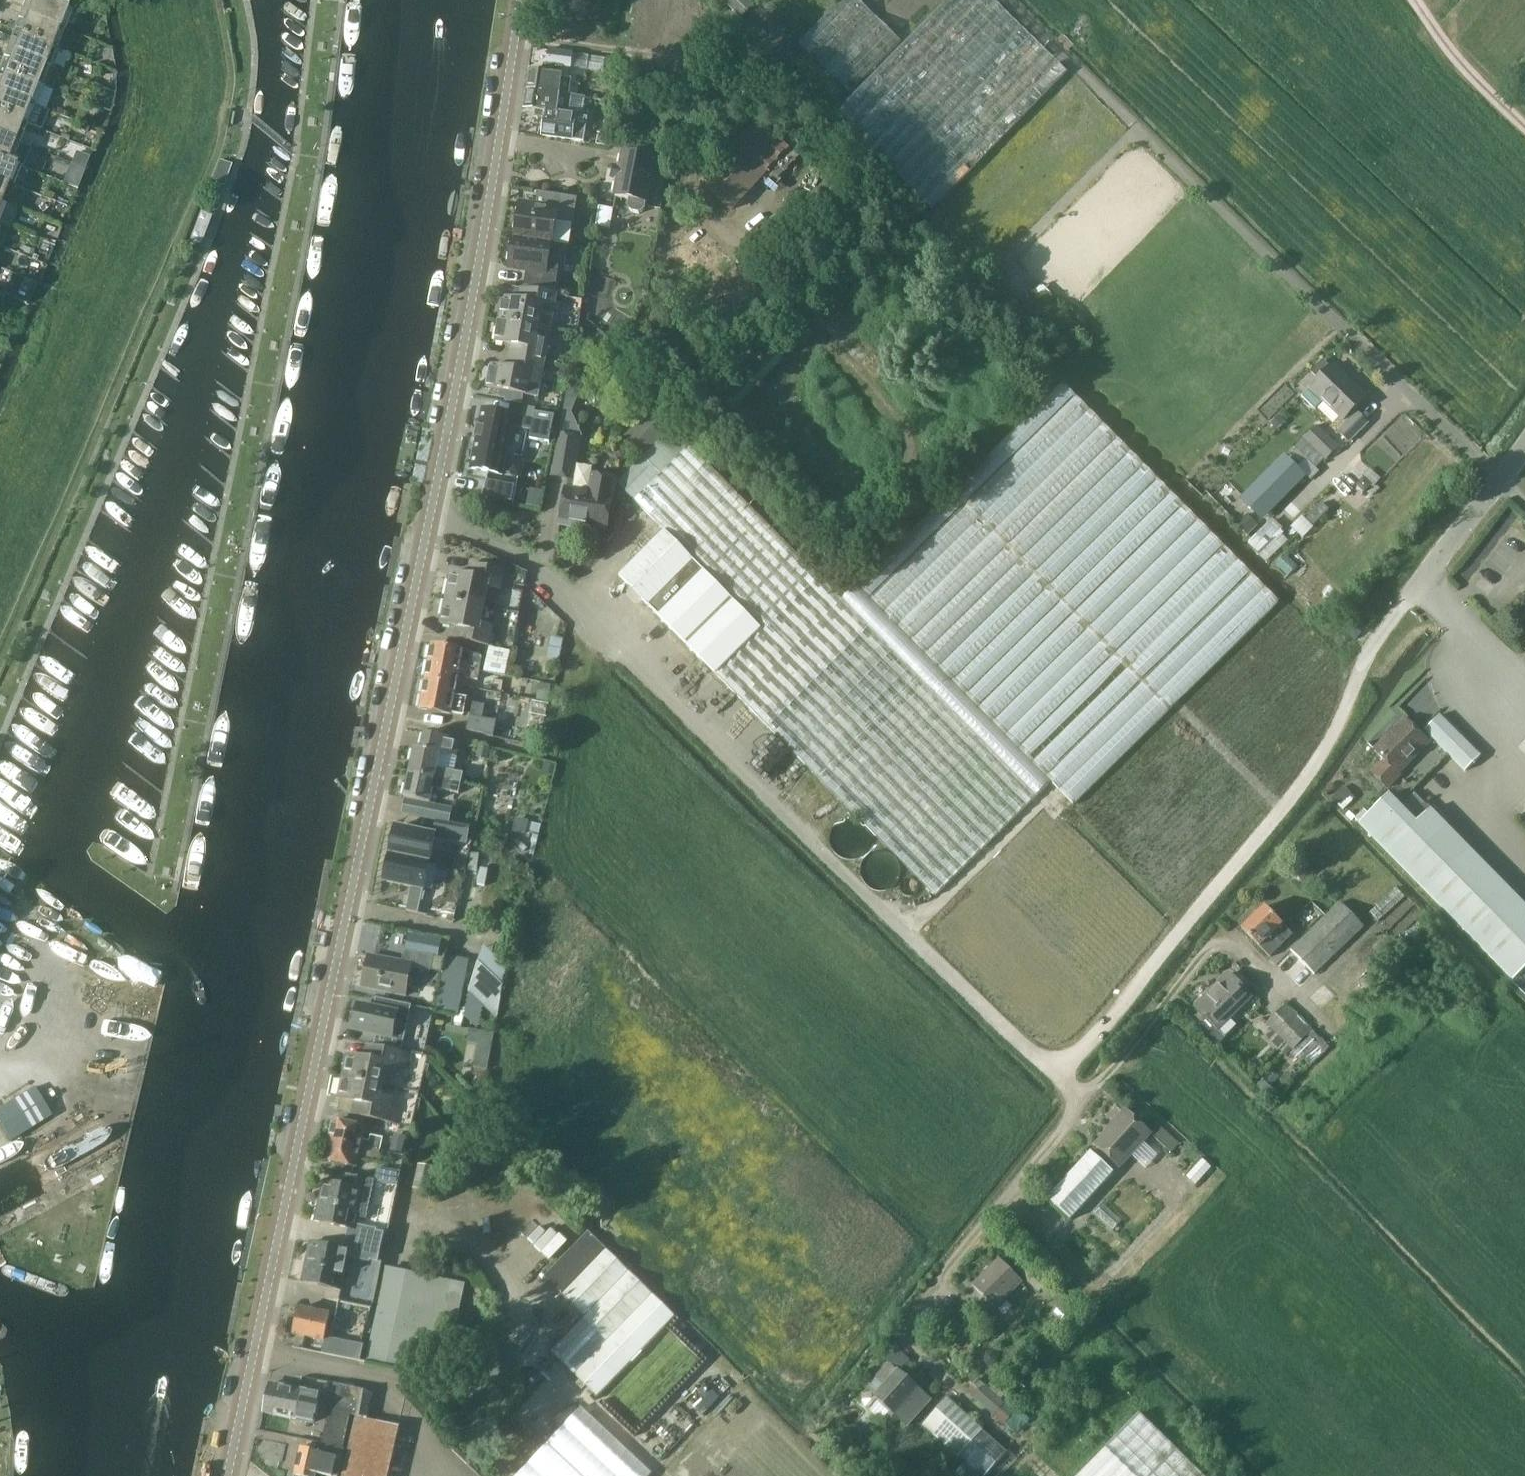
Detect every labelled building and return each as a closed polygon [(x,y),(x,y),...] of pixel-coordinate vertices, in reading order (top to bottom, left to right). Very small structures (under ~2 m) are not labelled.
[(59,28),(67,8),(47,0),(28,0),(23,14),(59,28)] [(798,41),(850,91),(902,37),(863,0),(838,0),(798,41)] [(1068,73),(995,0),(946,0),(835,114),(934,211),(1068,73)] [(59,28),(23,14),(15,33),(52,47),(59,28)] [(8,51),(44,66),(52,47),(15,33),(8,51)] [(546,72),(529,70),(526,88),(570,95),(573,79),(562,78),(563,70),(570,71),(570,67),(604,72),(606,58),(602,58),(602,57),(549,49),(546,72)] [(44,66),(8,51),(0,70),(37,85),(44,66)] [(0,70),(0,71),(0,92),(30,104),(37,85),(0,70)] [(568,115),(570,103),(572,96),(570,95),(526,89),(523,107),(536,109),(535,117),(543,118),(541,134),(583,141),(587,118),(568,115)] [(0,92),(0,114),(22,123),(30,104),(0,92)] [(0,114),(0,136),(15,142),(22,123),(0,114)] [(732,213),(790,149),(758,120),(699,184),(732,213)] [(0,136),(0,158),(7,161),(7,160),(15,142),(0,136)] [(78,186),(91,154),(76,149),(64,180),(78,186)] [(615,197),(649,204),(654,176),(660,177),(663,161),(623,153),(620,169),(616,168),(613,179),(618,180),(615,197)] [(16,165),(17,164),(7,160),(7,161),(0,158),(0,180),(9,184),(16,165)] [(219,158),(212,180),(225,182),(231,162),(219,158)] [(1,203),(9,184),(0,180),(0,203),(1,203)] [(538,208),(522,206),(521,211),(520,211),(517,231),(518,231),(517,239),(515,238),(515,239),(571,248),(578,200),(540,194),(538,208)] [(189,240),(200,245),(212,218),(201,213),(189,240)] [(571,248),(515,239),(511,267),(529,269),(526,290),(557,295),(561,274),(567,275),(571,248)] [(1027,301),(1035,292),(1010,268),(1002,277),(1027,301)] [(557,295),(526,290),(523,290),(522,301),(507,299),(503,321),(540,328),(542,317),(553,318),(557,295)] [(540,328),(503,321),(499,343),(514,346),(512,358),(546,365),(550,341),(538,339),(540,328)] [(546,365),(512,358),(510,370),(494,367),(491,390),(530,396),(531,385),(543,387),(546,365)] [(1338,364),(1318,384),(1315,382),(1301,397),(1315,410),(1329,395),(1348,415),(1368,394),(1338,364)] [(1067,379),(860,580),(1054,780),(1075,801),(1281,600),(1067,379)] [(645,456),(618,482),(665,530),(619,575),(649,606),(715,673),(936,896),(1036,797),(1054,780),(860,580),(849,592),(841,599),(673,428),(649,403),(639,412),(644,418),(625,436),(632,443),(645,456)] [(1352,440),(1372,420),(1361,409),(1341,429),(1352,440)] [(477,439),(472,469),(489,472),(499,474),(505,445),(509,446),(512,428),(532,431),(534,421),(521,418),(515,417),(515,416),(483,410),(480,427),(478,426),(478,428),(480,428),(478,437),(476,437),(475,438),(477,439)] [(532,431),(530,440),(550,443),(555,416),(536,412),(534,421),(532,431)] [(1299,445),(1319,465),(1338,446),(1332,440),(1334,438),(1320,424),(1299,445)] [(557,430),(553,476),(576,478),(580,432),(557,430)] [(587,484),(594,466),(580,461),(574,479),(587,484)] [(1263,517),(1296,482),(1278,466),(1245,501),(1263,517)] [(569,488),(562,521),(609,531),(618,478),(591,473),(588,490),(569,488)] [(516,485),(486,479),(483,497),(512,502),(516,485)] [(531,489),(527,506),(539,508),(543,491),(531,489)] [(1262,529),(1251,541),(1263,551),(1274,539),(1262,529)] [(452,572),(446,598),(483,605),(486,588),(499,590),(503,571),(476,565),(474,576),(452,572)] [(483,605),(446,598),(441,624),(465,629),(462,641),(489,647),(492,629),(478,626),(483,605)] [(432,643),(428,662),(480,673),(481,669),(490,670),(492,659),(484,657),(466,653),(467,650),(432,643)] [(428,666),(425,679),(459,687),(461,677),(479,681),(480,673),(428,662),(428,666)] [(424,688),(420,711),(453,717),(454,714),(465,716),(468,698),(458,696),(458,694),(459,687),(425,679),(424,688)] [(495,736),(499,721),(483,718),(486,705),(473,702),(467,730),(495,736)] [(1422,733),(1407,718),(1376,748),(1386,759),(1374,771),(1389,786),(1402,773),(1400,771),(1434,737),(1467,770),(1482,755),(1441,714),(1422,733)] [(425,733),(421,749),(415,747),(409,773),(453,782),(455,771),(439,768),(442,755),(459,758),(463,742),(425,733)] [(453,782),(409,773),(404,798),(432,804),(435,789),(450,792),(453,782)] [(1341,805),(1349,797),(1340,788),(1332,796),(1341,805)] [(1368,814),(1364,809),(1355,818),(1452,918),(1470,936),(1513,980),(1524,968),(1524,906),(1425,803),(1410,816),(1388,794),(1368,814)] [(449,810),(430,806),(427,819),(447,823),(449,810)] [(397,827),(391,855),(430,863),(436,835),(397,827)] [(430,863),(391,855),(385,882),(412,887),(406,911),(419,914),(424,890),(430,863)] [(1341,902),(1312,929),(1276,964),(1299,989),(1336,953),(1337,954),(1365,927),(1341,902)] [(1269,957),(1292,934),(1264,907),(1241,930),(1269,957)] [(430,974),(433,959),(424,958),(424,956),(404,953),(402,965),(369,958),(362,989),(406,998),(412,970),(430,974)] [(461,1008),(470,956),(449,953),(440,1005),(461,1008)] [(503,1013),(517,998),(488,969),(473,984),(503,1013)] [(1220,1030),(1253,999),(1230,976),(1198,1007),(1220,1030)] [(359,1006),(354,1028),(377,1033),(375,1045),(403,1050),(412,1006),(376,998),(374,1010),(359,1006)] [(1266,1023),(1293,1050),(1291,1054),(1301,1064),(1319,1046),(1309,1035),(1312,1032),(1285,1005),(1266,1023)] [(348,1055),(343,1076),(384,1085),(386,1075),(398,1077),(401,1066),(408,1068),(410,1055),(375,1048),(373,1060),(348,1055)] [(384,1085),(343,1076),(339,1098),(363,1103),(361,1114),(396,1121),(399,1108),(392,1106),(394,1097),(381,1095),(384,1085)] [(46,1117),(30,1091),(0,1109),(0,1124),(9,1139),(46,1117)] [(1146,1159),(1159,1145),(1142,1131),(1146,1127),(1128,1111),(1097,1146),(1115,1162),(1130,1145),(1146,1159)] [(334,1119),(330,1140),(381,1150),(383,1140),(370,1137),(369,1143),(362,1142),(365,1126),(334,1119)] [(1173,1151),(1181,1142),(1160,1123),(1152,1132),(1173,1151)] [(381,1150),(330,1140),(326,1160),(357,1167),(360,1152),(367,1154),(366,1160),(378,1163),(381,1150)] [(1069,1217),(1113,1170),(1092,1151),(1049,1199),(1069,1217)] [(432,1192),(436,1168),(419,1164),(414,1189),(432,1192)] [(378,1167),(375,1180),(399,1185),(402,1172),(378,1167)] [(347,1227),(345,1238),(381,1245),(384,1230),(355,1224),(357,1217),(366,1219),(373,1182),(352,1178),(350,1188),(323,1182),(315,1220),(347,1227)] [(555,1220),(537,1239),(553,1254),(570,1235),(555,1220)] [(589,1232),(546,1277),(564,1294),(586,1316),(552,1352),(575,1374),(598,1397),(676,1317),(607,1250),(589,1232)] [(377,1262),(381,1245),(345,1238),(343,1249),(311,1242),(303,1280),(343,1288),(349,1257),(377,1262)] [(1039,1294),(1050,1283),(1024,1256),(1013,1268),(1039,1294)] [(998,1312),(1025,1286),(1002,1262),(975,1289),(998,1312)] [(464,1294),(465,1291),(456,1283),(450,1281),(448,1289),(410,1281),(411,1272),(386,1267),(373,1331),(378,1332),(373,1358),(370,1357),(369,1363),(412,1372),(418,1341),(426,1342),(428,1336),(441,1339),(453,1291),(464,1294)] [(334,1327),(336,1316),(298,1309),(294,1334),(326,1340),(328,1326),(334,1327)] [(898,1370),(875,1396),(897,1417),(906,1425),(930,1398),(898,1370)] [(969,1388),(1000,1417),(1010,1406),(979,1377),(969,1388)] [(295,1475),(390,1475),(401,1426),(369,1419),(374,1393),(336,1384),(324,1443),(336,1446),(334,1453),(301,1446),(295,1475)] [(304,1391),(303,1393),(271,1386),(265,1413),(297,1420),(315,1424),(321,1394),(304,1391)] [(957,1406),(948,1398),(926,1423),(984,1475),(1007,1451),(957,1406)] [(654,1469),(582,1403),(515,1475),(648,1475),(654,1469)] [(1077,1475),(1209,1475),(1140,1410),(1077,1475)]
